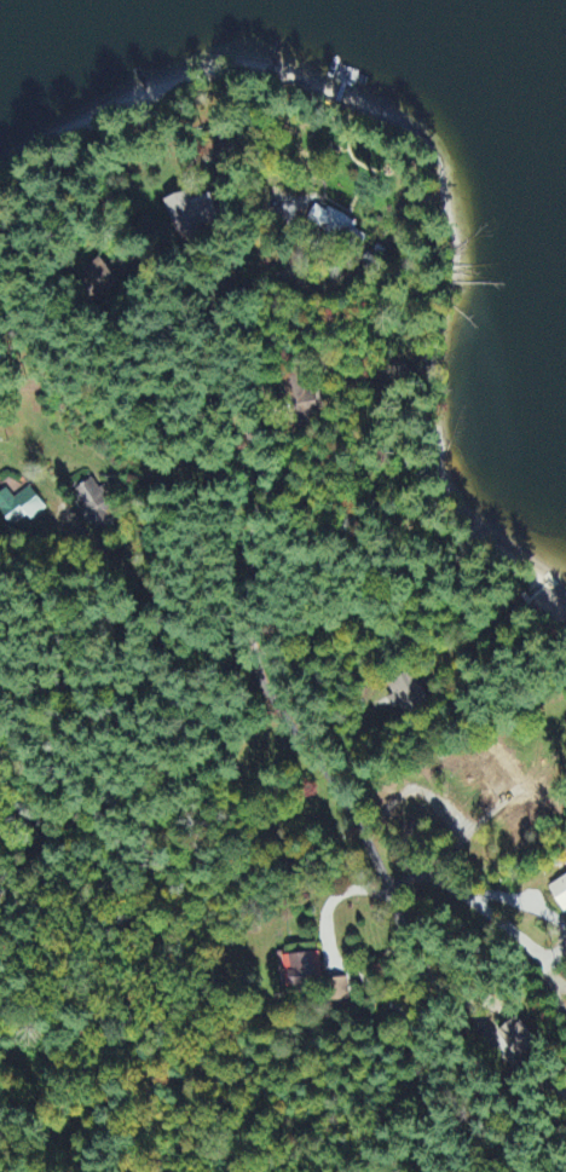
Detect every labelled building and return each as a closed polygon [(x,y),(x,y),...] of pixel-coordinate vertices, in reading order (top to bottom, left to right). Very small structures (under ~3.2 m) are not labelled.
[(212,196),(191,203),(188,194),(165,202),(179,243),(223,228),(212,196)] [(316,206),(306,227),(348,246),(357,225),(316,206)] [(121,287),(101,260),(75,278),(95,306),(121,287)] [(294,420),(320,416),(316,394),(306,396),(304,380),(287,382),(294,420)] [(93,480),(74,494),(100,528),(118,514),(93,480)] [(31,524),(47,512),(30,489),(14,500),(7,491),(0,496),(0,512),(11,527),(26,517),(31,524)] [(394,717),(426,708),(418,676),(389,684),(393,698),(389,699),(394,717)] [(549,888),(563,915),(565,913),(565,879),(549,888)] [(285,958),(288,989),(323,985),(320,955),(285,958)] [(348,1003),(347,980),(329,982),(330,1004),(348,1003)] [(536,1049),(521,1020),(499,1033),(514,1061),(536,1049)]
